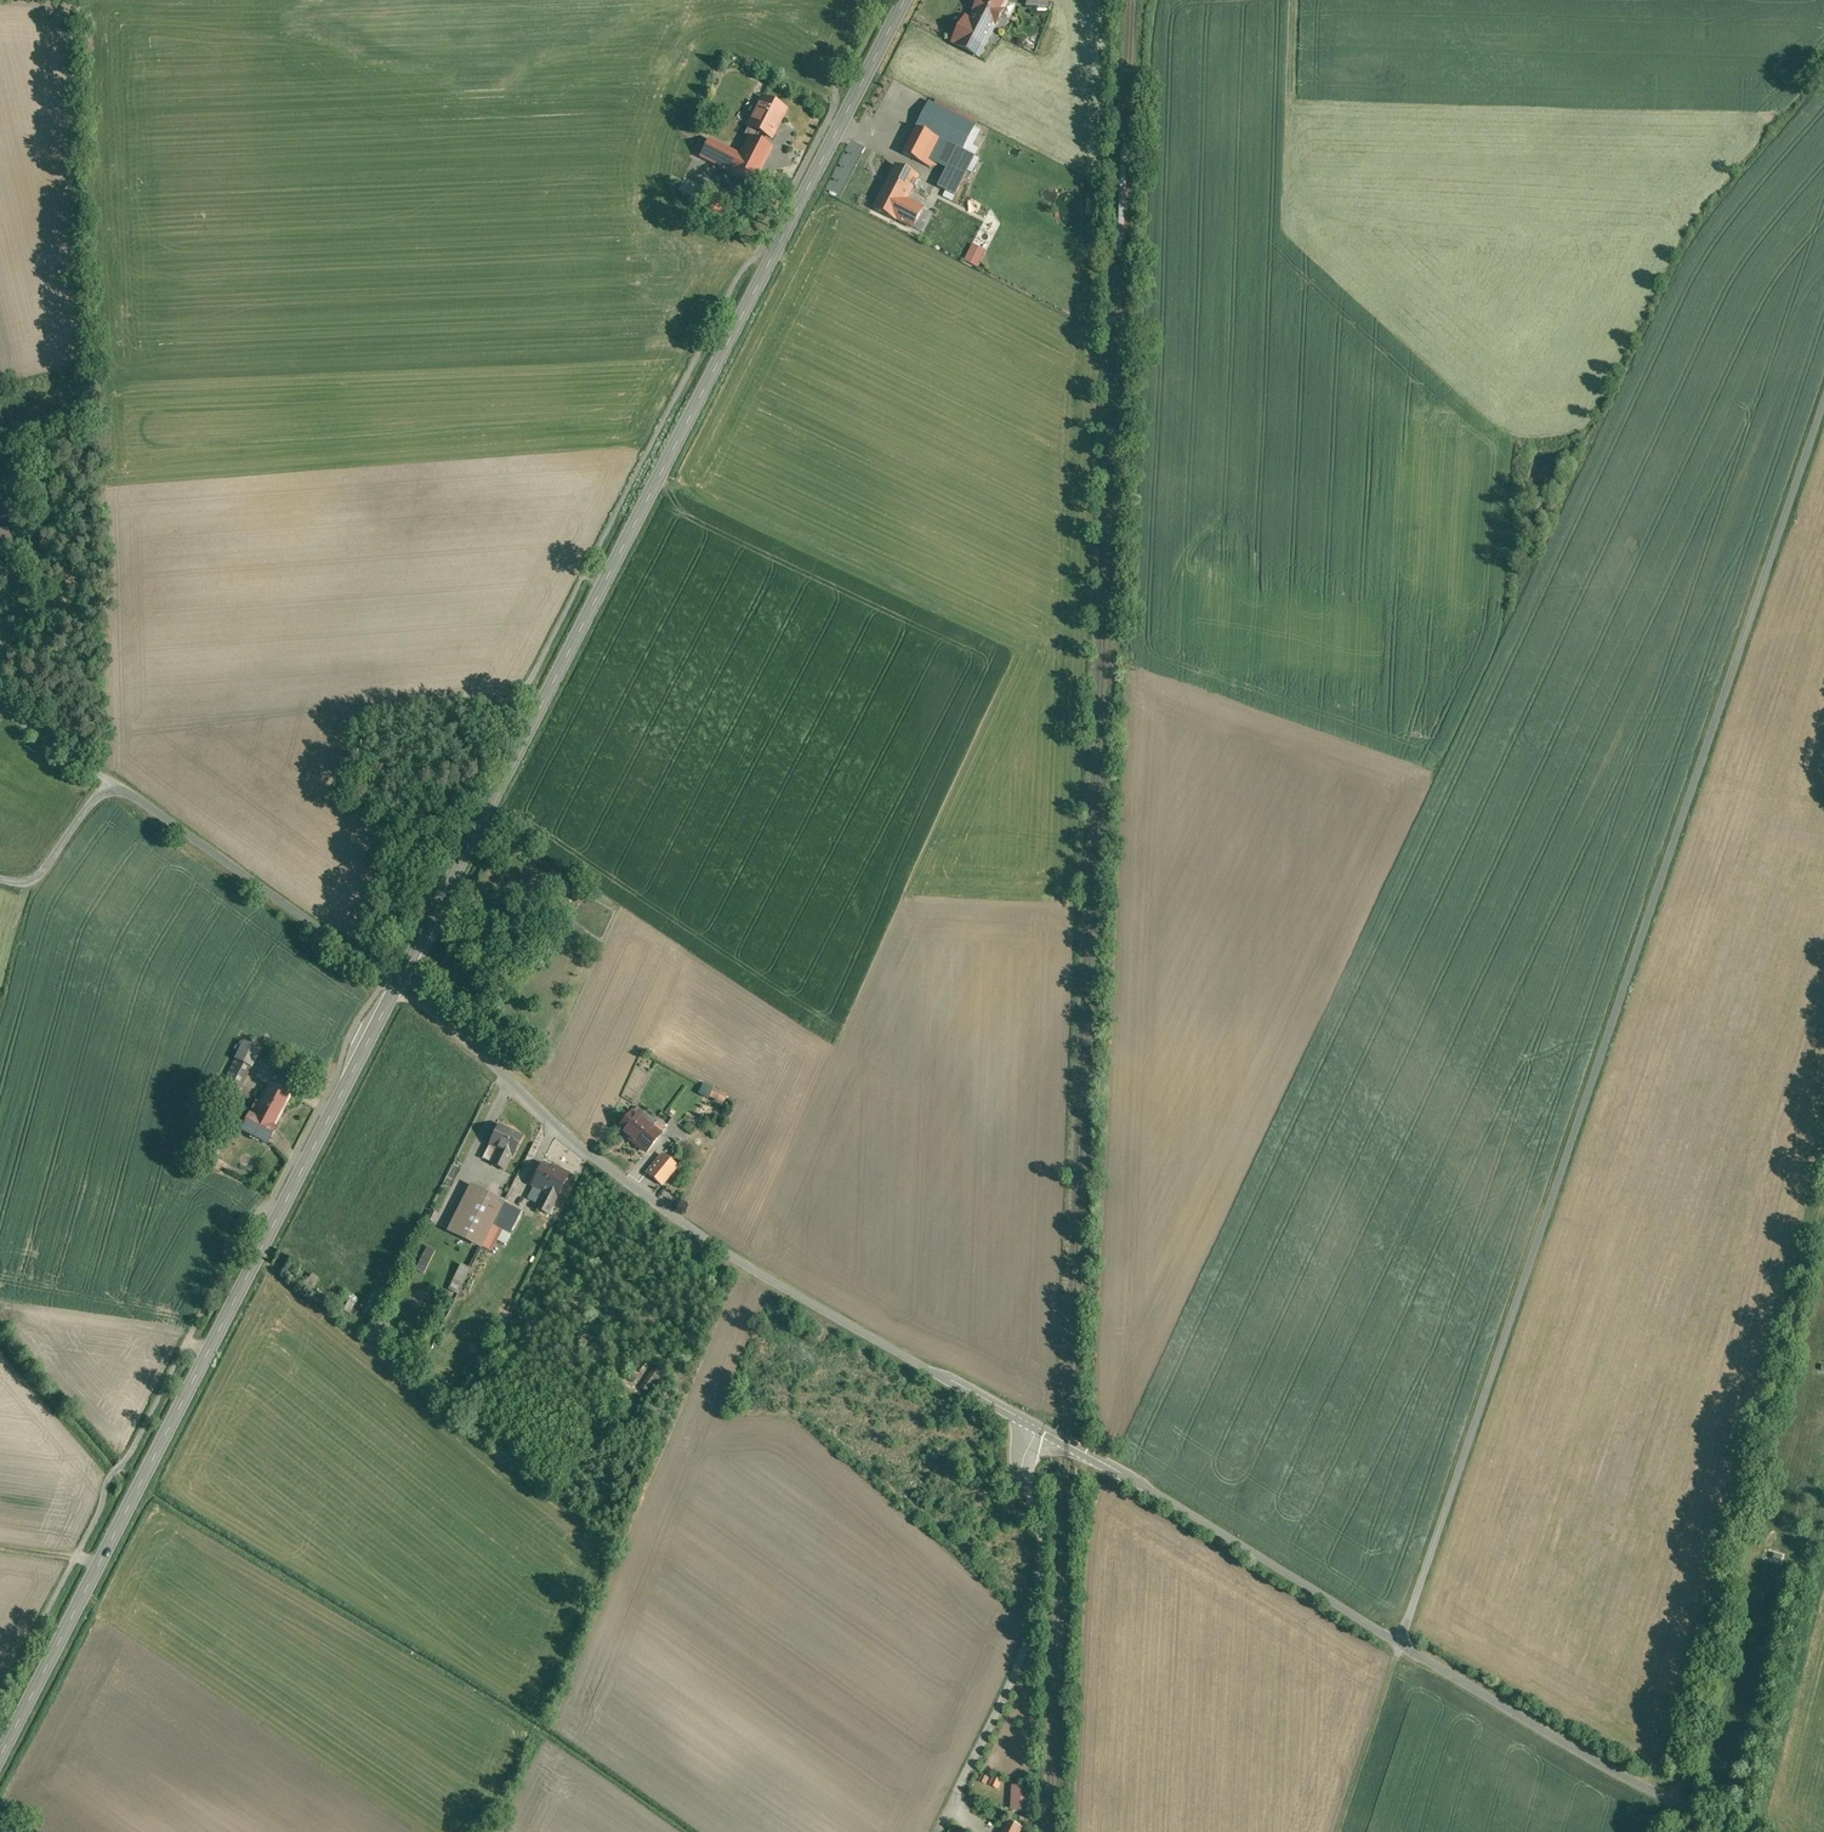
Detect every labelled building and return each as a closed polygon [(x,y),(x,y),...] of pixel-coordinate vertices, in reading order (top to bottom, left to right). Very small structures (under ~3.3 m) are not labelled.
[(967,20),(988,31),(1005,0),(978,0),(967,20)] [(988,31),(967,20),(960,17),(952,31),(980,46),(988,31)] [(977,117),(930,94),(918,117),(946,129),(965,138),(977,117)] [(786,111),(763,99),(749,126),(750,127),(745,136),(750,138),(755,140),(759,132),(772,138),(772,137),(780,122),(786,111)] [(946,129),(918,117),(905,143),(932,157),(933,154),(946,129)] [(965,138),(946,129),(933,154),(933,155),(941,152),(950,156),(967,165),(977,144),(965,138)] [(755,140),(750,138),(741,156),(732,173),(753,185),(772,149),(755,140)] [(741,156),(710,140),(701,157),(732,173),(741,156)] [(920,167),(897,155),(876,199),(898,211),(898,210),(916,219),(926,199),(908,190),(920,167)] [(967,165),(950,156),(940,177),(957,185),(967,165)] [(705,188),(685,178),(679,189),(699,200),(705,188)] [(712,192),(705,188),(699,200),(707,203),(711,194),(712,192)] [(1098,215),(1098,200),(1086,199),(1086,215),(1098,215)] [(973,243),(965,261),(979,268),(988,250),(973,243)] [(260,1049),(242,1039),(219,1081),(238,1091),(260,1049)] [(705,1082),(700,1094),(709,1098),(714,1086),(705,1082)] [(291,1094),(268,1083),(258,1103),(254,1101),(250,1109),(254,1111),(252,1114),(247,1112),(239,1128),(267,1142),(291,1094)] [(710,1097),(724,1103),(728,1094),(715,1087),(710,1097)] [(635,1110),(618,1131),(647,1154),(663,1133),(635,1110)] [(498,1123),(489,1144),(497,1148),(490,1164),(503,1170),(511,1153),(515,1155),(524,1134),(498,1123)] [(661,1153),(645,1173),(663,1187),(679,1167),(661,1153)] [(571,1173),(541,1159),(529,1185),(542,1191),(535,1208),(548,1214),(556,1198),(559,1199),(571,1173)] [(503,1200),(469,1183),(445,1230),(479,1247),(480,1245),(502,1202),(503,1200)] [(522,1212),(502,1202),(480,1245),(491,1251),(502,1229),(511,1234),(522,1212)] [(470,1268),(460,1264),(451,1286),(461,1291),(470,1268)] [(345,1309),(350,1313),(359,1299),(354,1296),(345,1309)] [(380,1302),(369,1296),(359,1314),(370,1320),(380,1302)] [(1014,1786),(1013,1810),(1029,1811),(1030,1787),(1014,1786)] [(1004,1831),(1020,1831),(1022,1828),(1009,1822),(1004,1831)]
